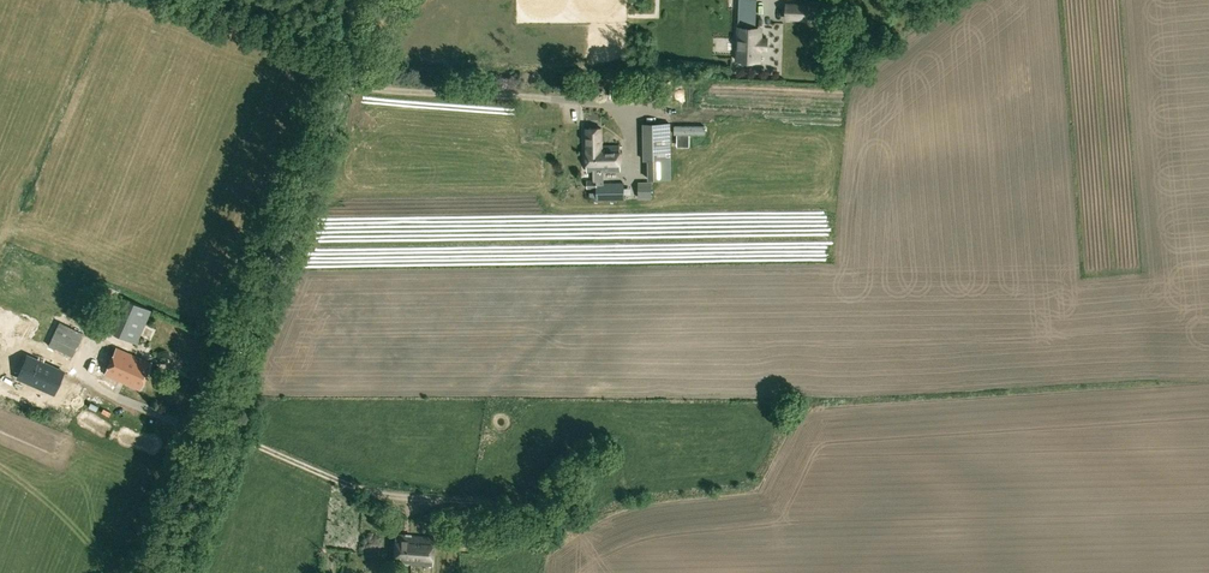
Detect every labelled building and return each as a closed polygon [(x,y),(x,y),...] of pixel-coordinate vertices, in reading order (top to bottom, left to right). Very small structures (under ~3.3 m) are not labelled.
[(737,24),(756,25),(757,0),(738,0),(737,24)] [(784,1),(785,19),(808,19),(809,1),(784,1)] [(768,38),(755,38),(756,27),(738,27),(737,60),(755,61),(755,49),(767,49),(768,38)] [(626,84),(611,83),(611,96),(625,97),(626,84)] [(705,95),(705,87),(683,88),(684,96),(705,95)] [(670,123),(643,124),(644,160),(648,160),(671,159),(670,123)] [(624,183),(603,183),(603,171),(620,171),(620,146),(601,146),(601,128),(586,128),(586,171),(593,170),(593,180),(587,180),(587,187),(597,187),(597,199),(624,199),(624,183)] [(671,159),(648,160),(649,178),(671,178),(671,159)] [(639,197),(651,197),(651,183),(638,184),(639,197)] [(150,310),(123,299),(109,332),(135,343),(150,310)] [(138,390),(150,364),(115,348),(103,374),(138,390)] [(65,369),(35,356),(35,357),(27,375),(40,381),(39,383),(39,384),(56,391),(65,369)] [(54,458),(61,447),(47,438),(40,449),(54,458)] [(432,566),(434,538),(395,535),(393,564),(432,566)]
